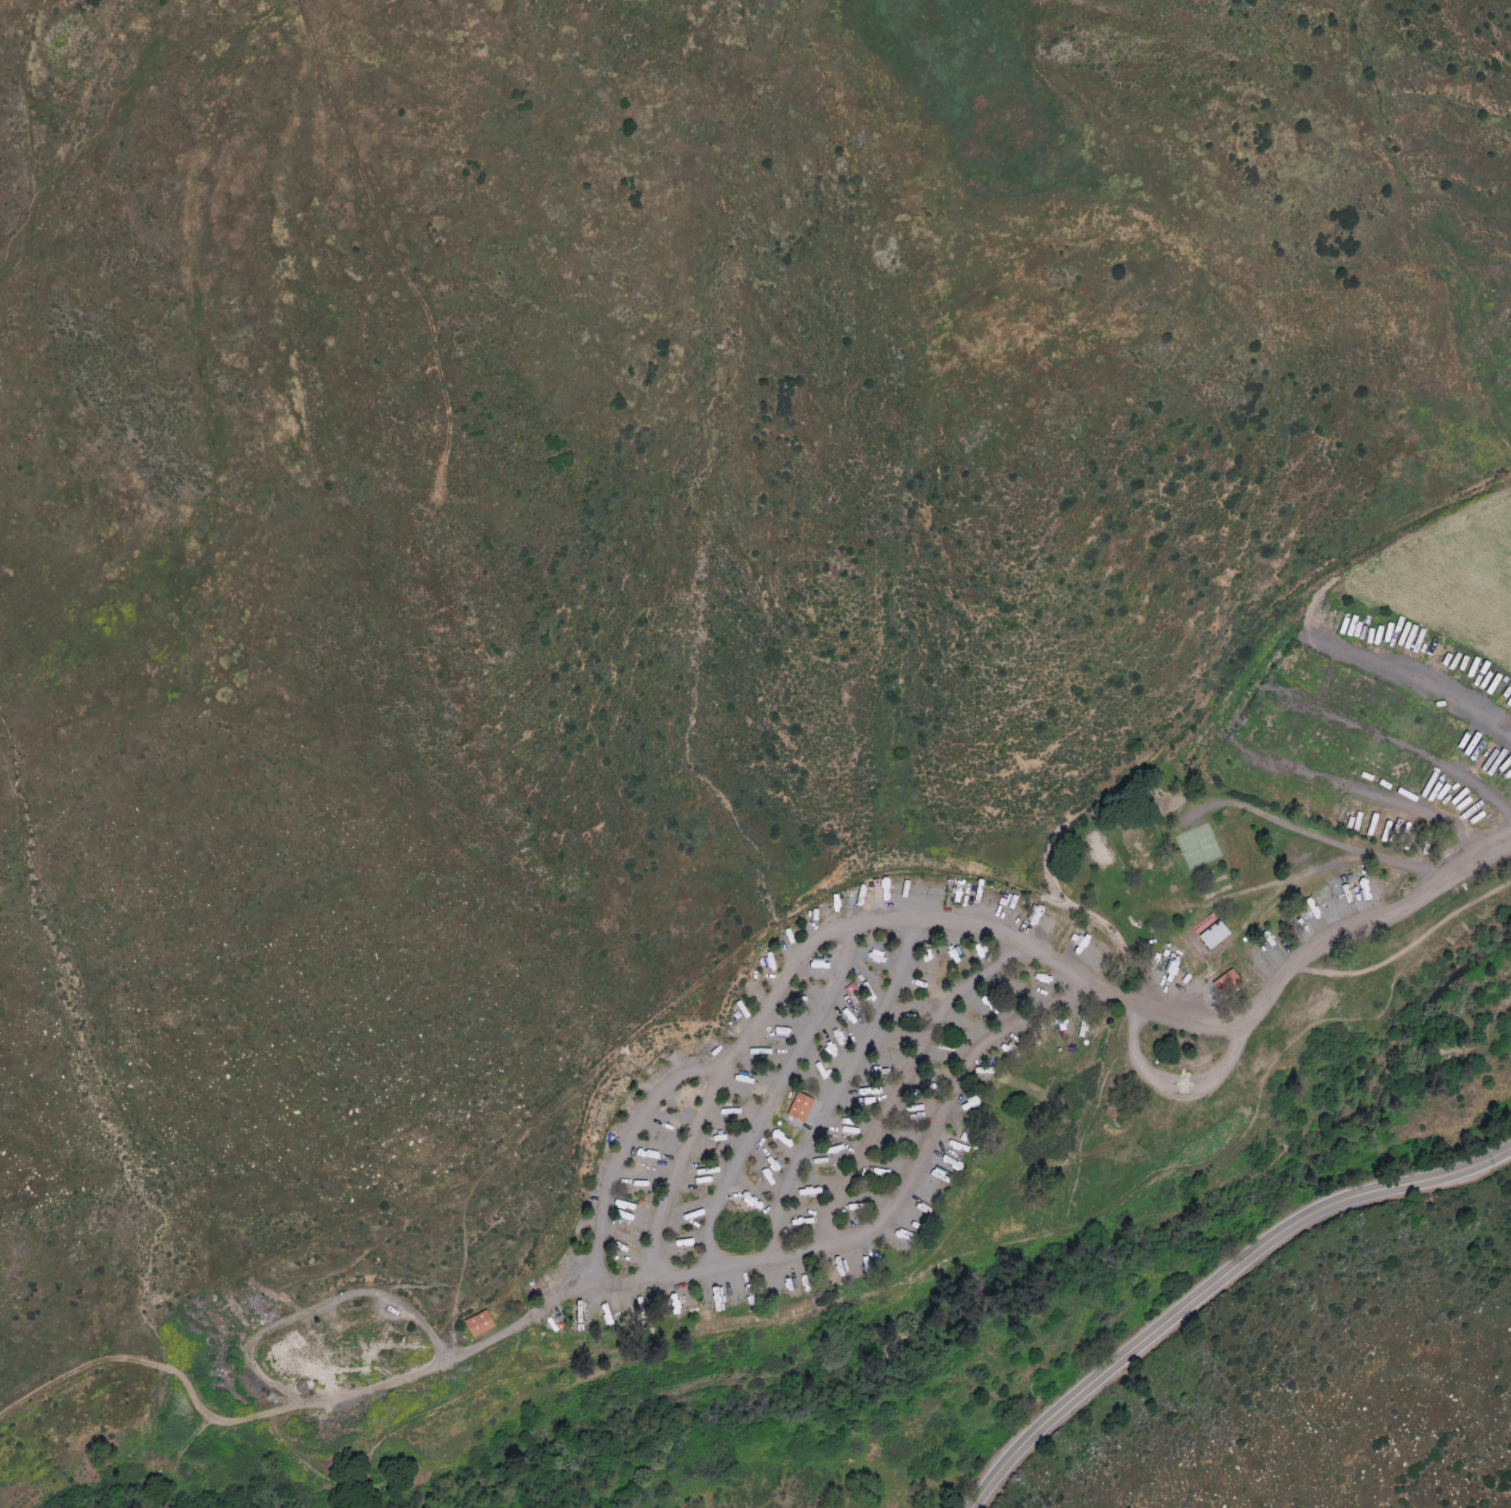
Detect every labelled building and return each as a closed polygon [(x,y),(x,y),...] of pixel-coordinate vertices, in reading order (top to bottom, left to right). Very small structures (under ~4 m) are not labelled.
[(1197,938),(1209,951),(1229,934),(1217,920),(1197,938)] [(786,1116),(803,1124),(813,1101),(796,1093),(786,1116)] [(493,1328),(486,1311),(463,1321),(470,1338),(493,1328)]
